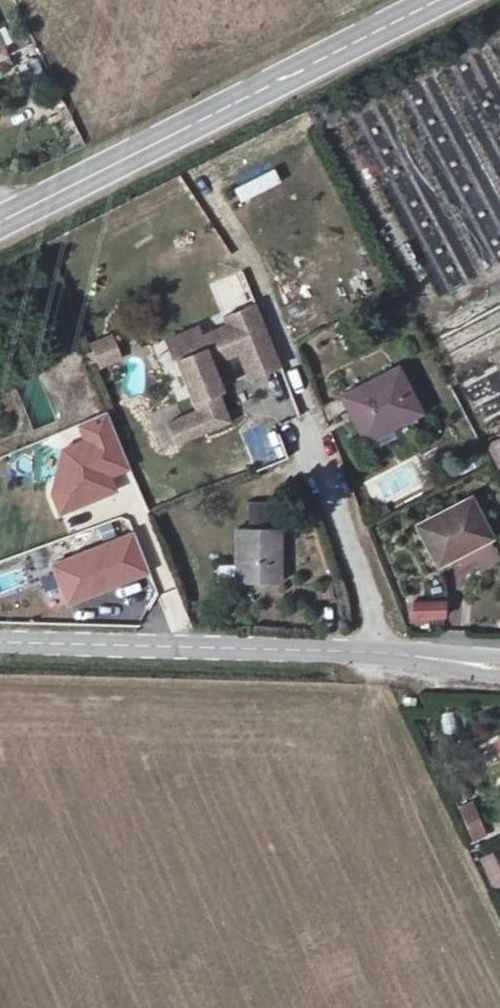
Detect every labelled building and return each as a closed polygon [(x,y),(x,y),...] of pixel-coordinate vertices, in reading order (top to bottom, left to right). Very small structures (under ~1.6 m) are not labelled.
[(16,66),(0,35),(0,75),(16,66)] [(489,43),(499,64),(499,37),(489,43)] [(447,71),(499,176),(499,66),(491,48),(447,71)] [(394,99),(480,268),(499,258),(499,187),(443,74),(394,99)] [(391,102),(349,124),(435,293),(477,271),(391,102)] [(300,174),(286,178),(290,194),(304,190),(300,174)] [(437,332),(458,371),(499,349),(499,298),(437,332)] [(195,327),(179,334),(187,354),(173,360),(194,411),(165,423),(174,444),(228,421),(216,392),(221,390),(211,364),(236,353),(246,379),(279,366),(253,304),(221,317),(224,325),(199,336),(195,327)] [(89,343),(100,371),(124,361),(113,333),(89,343)] [(187,354),(179,334),(165,340),(173,360),(187,354)] [(461,378),(491,433),(499,428),(499,357),(461,378)] [(392,368),(339,395),(361,440),(414,412),(392,368)] [(490,442),(499,466),(499,465),(499,439),(490,442)] [(469,497),(414,525),(434,565),(489,537),(469,497)] [(264,523),(264,503),(248,503),(248,523),(264,523)] [(68,603),(161,567),(146,528),(53,565),(68,603)] [(276,584),(278,531),(235,529),(235,582),(276,584)] [(447,622),(446,600),(408,601),(409,624),(447,622)] [(472,842),(487,836),(473,802),(457,808),(472,842)] [(479,859),(493,890),(499,886),(499,869),(492,853),(479,859)]
